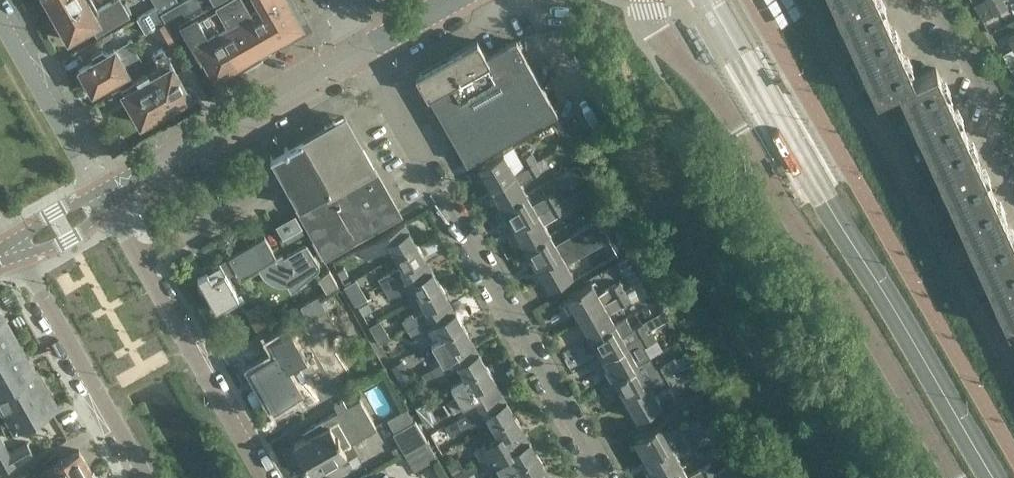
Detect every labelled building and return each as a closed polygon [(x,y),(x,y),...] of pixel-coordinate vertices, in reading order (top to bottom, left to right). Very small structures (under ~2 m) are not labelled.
[(55,16),(84,0),(46,0),(55,16)] [(68,39),(116,11),(110,1),(95,10),(90,0),(84,0),(55,16),(62,28),(60,34),(62,39),(68,39)] [(157,6),(137,17),(145,32),(150,29),(157,41),(162,39),(165,46),(176,40),(173,36),(160,12),(177,2),(176,0),(157,0),(154,1),(157,6)] [(287,0),(181,0),(177,2),(160,12),(173,36),(186,28),(214,76),(301,26),(287,0)] [(898,85),(914,78),(878,0),(832,0),(876,96),(898,85)] [(1009,7),(1004,0),(1003,0),(990,7),(995,15),(1009,7)] [(131,78),(119,56),(136,46),(131,39),(106,53),(102,49),(91,55),(92,61),(80,68),(76,73),(82,83),(88,83),(93,91),(115,78),(119,85),(131,78)] [(556,112),(521,49),(516,41),(508,43),(485,57),(476,41),(416,75),(447,129),(466,163),(556,112)] [(144,74),(165,109),(190,95),(189,94),(191,88),(185,78),(180,78),(162,48),(152,53),(160,69),(149,74),(148,72),(144,74)] [(1005,322),(1007,326),(1013,323),(1013,239),(936,68),(914,78),(898,85),(1005,322)] [(131,78),(119,85),(131,106),(128,111),(133,121),(140,121),(141,123),(165,109),(144,74),(136,78),(137,81),(134,83),(131,78)] [(303,139),(302,138),(270,157),(298,206),(295,208),(324,259),(401,216),(344,116),(303,139)] [(477,166),(490,187),(515,173),(524,168),(537,160),(532,151),(520,157),(513,146),(503,152),(477,166)] [(542,170),(537,160),(524,168),(530,177),(542,170)] [(575,165),(560,173),(568,188),(584,179),(584,173),(581,168),(577,166),(575,165)] [(490,187),(501,207),(526,193),(515,173),(490,187)] [(501,207),(513,227),(538,213),(559,200),(554,192),(532,203),(526,193),(501,207)] [(513,227),(524,248),(549,233),(544,223),(565,210),(559,200),(538,213),(513,227)] [(287,240),(302,232),(300,227),(301,226),(294,215),(277,225),(283,236),(284,236),(287,240)] [(524,248),(536,268),(604,228),(598,219),(555,243),(549,233),(524,248)] [(402,223),(359,249),(365,259),(389,246),(395,256),(416,244),(408,229),(406,230),(402,223)] [(612,223),(604,228),(609,238),(618,233),(612,223)] [(604,228),(536,268),(548,289),(573,274),(567,263),(609,238),(604,228)] [(287,284),(291,291),(317,270),(319,267),(320,266),(319,264),(307,246),(307,245),(305,244),(304,244),(283,256),(281,253),(276,256),(264,236),(227,257),(228,258),(224,260),(231,274),(235,271),(240,278),(258,268),(261,273),(263,276),(266,279),(270,282),(275,284),(279,284),(283,284),(287,284)] [(395,256),(400,265),(378,278),(384,290),(426,265),(423,259),(424,258),(416,244),(395,256)] [(629,254),(616,262),(622,271),(634,263),(629,254)] [(216,308),(238,295),(227,277),(231,274),(224,260),(220,263),(219,262),(215,265),(213,261),(201,268),(202,272),(197,275),(216,308)] [(411,301),(418,297),(440,284),(432,270),(430,271),(426,265),(384,290),(389,299),(404,290),(411,301)] [(337,284),(329,270),(318,279),(326,291),(337,284)] [(566,296),(578,317),(604,303),(628,289),(622,280),(598,293),(592,282),(566,296)] [(401,320),(407,330),(450,305),(446,299),(448,298),(440,284),(418,297),(425,309),(423,310),(424,310),(414,315),(412,312),(401,320)] [(357,291),(350,295),(356,305),(357,304),(366,299),(368,298),(362,288),(357,291)] [(578,317),(589,337),(615,323),(609,312),(633,298),(628,289),(604,303),(578,317)] [(326,310),(318,296),(300,306),(308,321),(326,310)] [(366,299),(357,304),(363,315),(372,310),(366,299)] [(259,301),(245,309),(257,330),(271,322),(259,301)] [(453,311),(450,305),(407,330),(412,339),(424,334),(423,330),(434,324),(441,337),(463,324),(455,310),(453,311)] [(12,430),(56,405),(0,309),(0,410),(12,430)] [(589,337),(601,358),(627,343),(648,330),(643,321),(632,327),(632,328),(621,333),(615,323),(589,337)] [(441,337),(420,349),(432,369),(442,363),(473,345),(469,339),(471,338),(463,324),(441,337)] [(255,363),(279,406),(303,392),(290,368),(309,357),(292,326),(269,339),(276,351),(255,363)] [(601,358),(612,378),(638,363),(632,353),(656,338),(651,329),(648,330),(627,343),(601,358)] [(477,351),(473,345),(442,363),(421,376),(427,385),(437,379),(444,375),(458,367),(464,377),(486,364),(478,350),(477,351)] [(638,363),(612,378),(624,398),(671,370),(688,360),(683,351),(644,374),(638,363)] [(394,363),(385,369),(397,389),(406,384),(394,363)] [(689,363),(677,369),(684,381),(696,374),(689,363)] [(495,378),(486,364),(464,377),(470,387),(458,394),(448,401),(453,411),(475,399),(497,386),(493,379),(495,378)] [(650,383),(624,398),(636,419),(661,404),(654,391),(676,378),(671,370),(650,383)] [(475,399),(478,406),(445,424),(451,434),(463,427),(473,423),(486,416),(492,426),(514,413),(506,399),(505,400),(497,386),(475,399)] [(360,399),(339,411),(308,428),(311,434),(293,444),(303,462),(306,460),(313,472),(352,449),(349,445),(376,428),(360,399)] [(432,409),(420,416),(426,426),(438,420),(432,409)] [(514,413),(492,426),(497,436),(475,449),(481,459),(509,443),(524,434),(521,428),(522,427),(514,413)] [(633,438),(645,459),(670,445),(692,432),(700,427),(703,426),(697,417),(665,436),(658,424),(633,438)] [(393,432),(404,451),(425,438),(414,419),(393,432)] [(700,427),(692,432),(698,442),(707,437),(700,427)] [(656,477),(659,477),(682,465),(676,455),(698,442),(692,432),(670,445),(645,459),(656,477)] [(524,434),(509,443),(481,459),(483,464),(486,468),(503,459),(509,469),(537,453),(529,439),(528,440),(524,434)] [(0,435),(0,473),(34,454),(27,442),(10,451),(0,435)] [(415,470),(437,457),(425,438),(404,451),(415,470)] [(53,476),(54,477),(77,477),(90,470),(79,451),(31,477),(50,477),(53,476)] [(547,474),(544,468),(545,467),(537,453),(509,469),(504,472),(508,477),(541,477),(547,474)] [(459,459),(447,466),(452,475),(462,470),(464,468),(459,459)] [(716,472),(710,463),(688,476),(682,465),(659,477),(706,477),(716,472)] [(728,476),(723,468),(716,472),(706,477),(724,477),(728,476)] [(452,475),(454,477),(467,477),(462,470),(452,475)]
